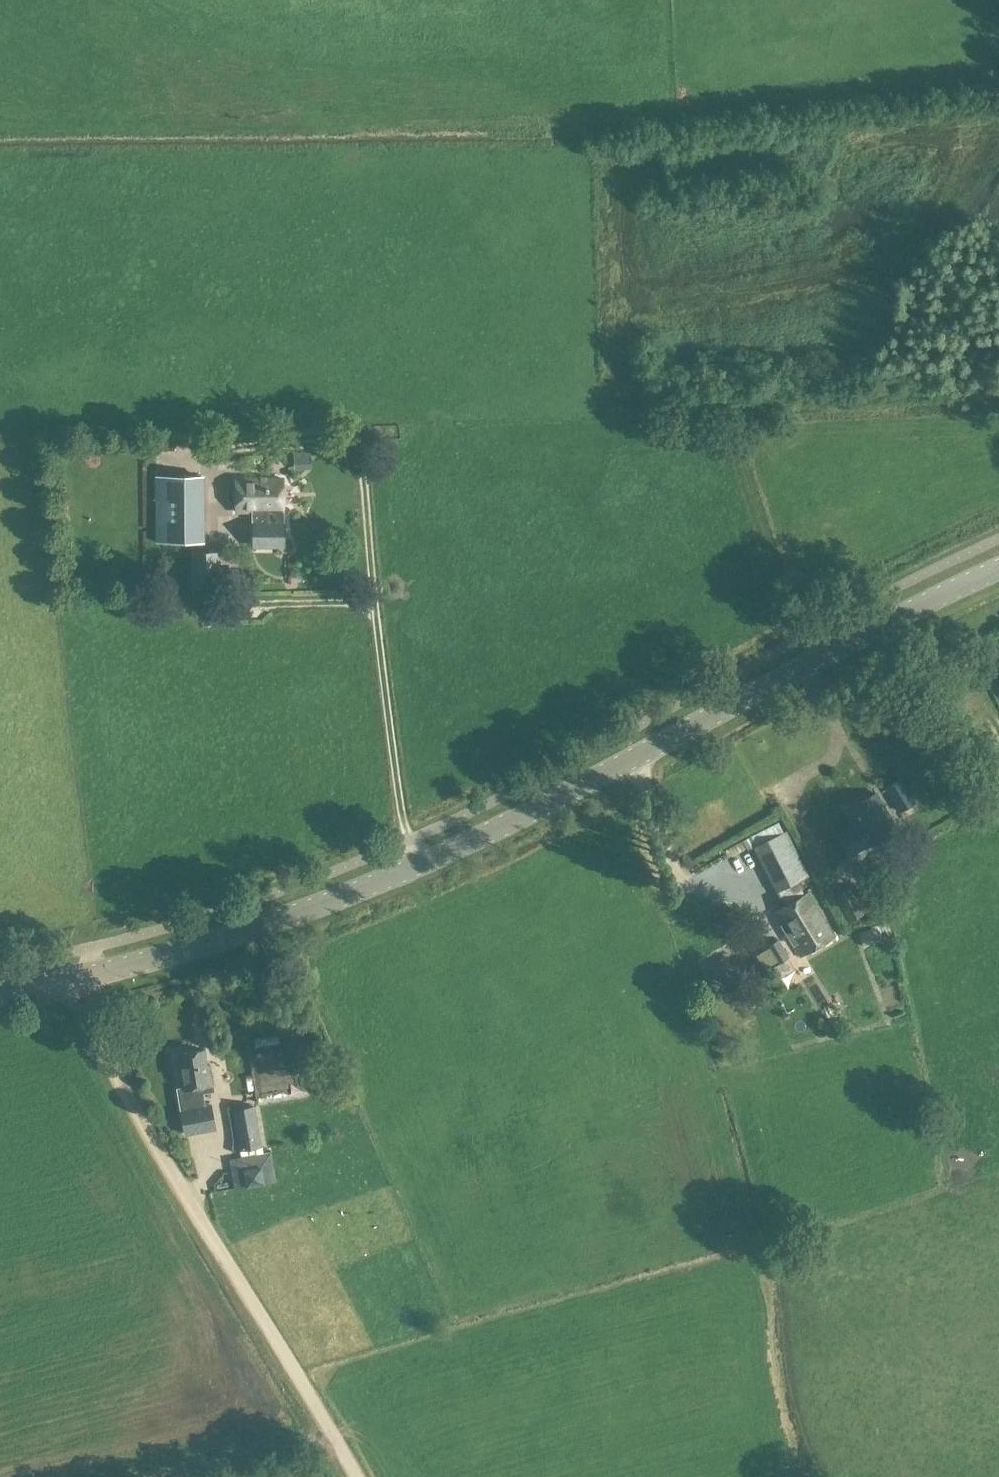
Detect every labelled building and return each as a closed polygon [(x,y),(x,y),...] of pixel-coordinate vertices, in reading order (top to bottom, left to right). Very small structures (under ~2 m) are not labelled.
[(205,476),(155,476),(156,544),(205,543),(205,476)] [(238,480),(238,513),(254,513),(254,524),(284,524),(284,511),(284,479),(238,480)] [(254,547),(284,547),(284,524),(254,524),(254,547)] [(916,803),(912,796),(902,780),(887,788),(900,812),(903,811),(916,803)] [(870,845),(896,829),(876,796),(849,812),(860,831),(844,841),(852,855),(869,845),(870,845)] [(754,848),(777,894),(810,877),(787,832),(754,848)] [(849,889),(836,896),(855,928),(868,921),(849,889)] [(835,937),(811,894),(776,914),(800,957),(835,937)] [(876,943),(893,938),(888,922),(871,926),(876,943)] [(779,965),(790,958),(780,941),(769,948),(779,965)] [(253,1038),(254,1051),(279,1048),(277,1035),(253,1038)] [(186,1133),(214,1129),(211,1106),(204,1107),(201,1088),(213,1086),(210,1067),(207,1068),(204,1050),(181,1054),(183,1067),(180,1067),(183,1090),(186,1090),(189,1111),(183,1112),(186,1133)] [(225,1102),(216,1102),(216,1125),(224,1125),(225,1102)] [(263,1153),(255,1106),(233,1110),(241,1157),(230,1159),(235,1190),(278,1183),(271,1152),(263,1153)]
